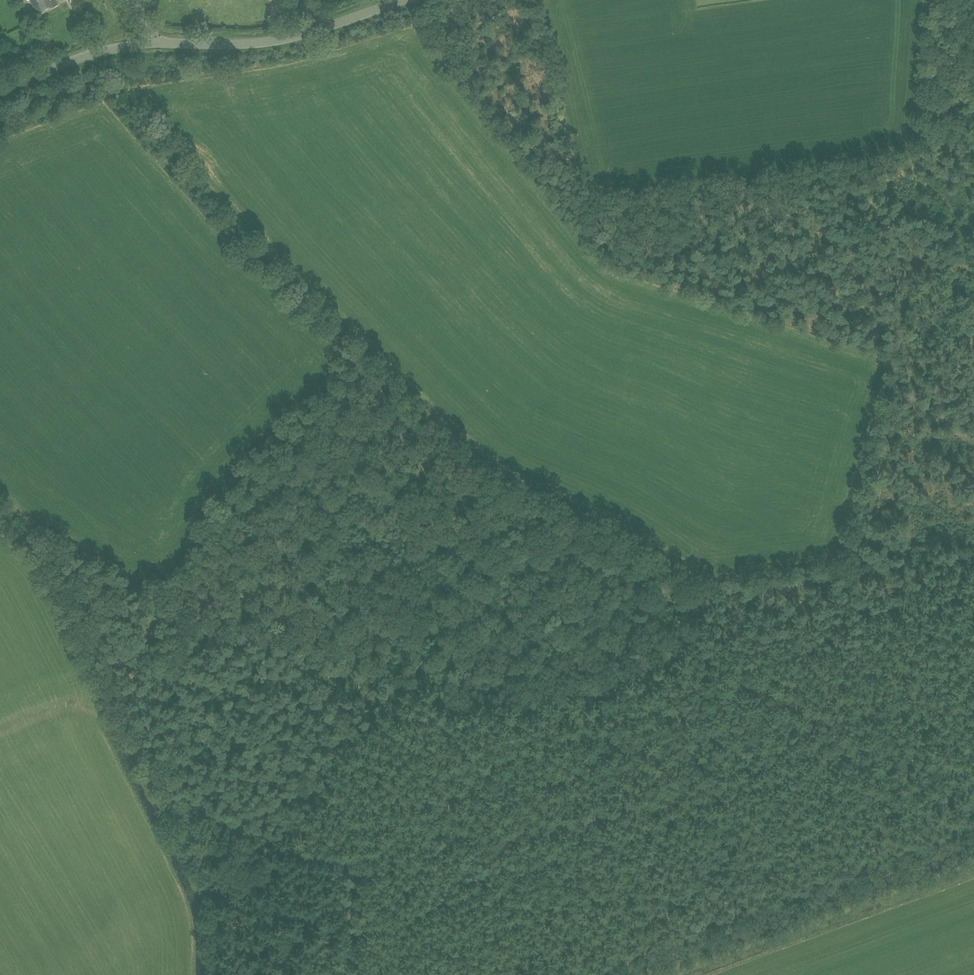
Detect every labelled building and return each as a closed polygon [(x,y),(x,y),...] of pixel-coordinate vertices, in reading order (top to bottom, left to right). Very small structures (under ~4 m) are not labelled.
[(57,3),(56,0),(30,0),(37,13),(57,3)]
